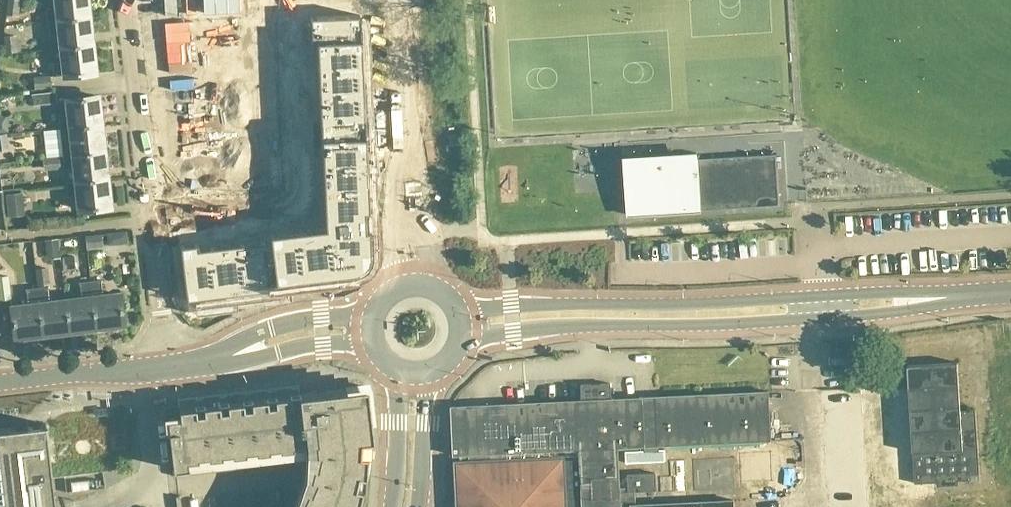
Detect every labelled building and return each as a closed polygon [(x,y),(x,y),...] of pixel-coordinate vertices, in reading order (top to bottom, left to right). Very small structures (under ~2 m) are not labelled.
[(12,0),(6,0),(4,16),(17,17),(19,1),(12,0)] [(86,0),(56,0),(57,8),(45,10),(47,23),(88,19),(86,0)] [(197,245),(179,248),(185,296),(187,296),(187,295),(197,293),(198,298),(198,300),(218,297),(217,291),(227,290),(228,294),(228,296),(248,293),(247,287),(257,286),(258,291),(257,291),(258,292),(277,290),(277,283),(277,276),(286,275),(286,280),(287,282),(306,279),(306,273),(316,272),(316,276),(316,278),(352,274),(350,262),(368,260),(369,258),(369,256),(369,254),(368,230),(364,230),(363,211),(367,211),(359,17),(309,19),(310,43),(312,43),(316,43),(319,117),(326,117),(329,186),(322,186),(323,213),(334,213),(336,233),(271,241),(269,241),(270,248),(198,257),(197,247),(197,246),(197,245)] [(61,49),(91,46),(88,19),(47,23),(48,37),(60,36),(61,49)] [(253,22),(239,22),(239,30),(254,30),(253,22)] [(202,26),(166,30),(169,53),(205,48),(205,47),(202,26)] [(16,36),(3,37),(4,54),(17,53),(16,36)] [(91,46),(61,49),(63,64),(51,65),(53,79),(94,74),(91,46)] [(205,48),(169,53),(171,74),(212,69),(210,47),(205,47),(205,48)] [(255,58),(240,58),(241,66),(255,66),(255,58)] [(255,66),(241,66),(241,74),(256,73),(255,66)] [(212,69),(171,74),(174,95),(210,91),(210,92),(215,92),(212,69)] [(33,80),(34,90),(50,89),(49,79),(33,80)] [(210,91),(174,95),(176,117),(212,113),(210,92),(210,91)] [(31,95),(32,107),(56,105),(55,93),(31,95)] [(59,130),(100,126),(97,98),(67,101),(68,114),(58,116),(58,115),(57,115),(59,130)] [(257,101),(242,102),(243,110),(257,109),(257,101)] [(257,109),(243,110),(243,118),(258,117),(257,109)] [(212,113),(176,117),(178,138),(215,134),(214,133),(212,113)] [(62,158),(103,153),(100,126),(59,130),(62,158)] [(215,134),(178,138),(181,161),(227,155),(224,132),(214,133),(215,134)] [(0,135),(0,152),(8,151),(7,134),(0,135)] [(259,145),(244,146),(244,154),(259,153),(259,145)] [(76,184),(106,180),(103,153),(62,158),(63,172),(65,172),(65,171),(75,170),(76,183),(76,184)] [(624,165),(627,216),(779,208),(776,156),(697,161),(697,155),(672,156),(673,162),(624,165)] [(60,170),(58,158),(42,159),(43,172),(60,170)] [(77,197),(79,212),(109,208),(106,180),(76,184),(76,183),(65,184),(66,199),(68,199),(68,198),(77,197)] [(11,220),(24,219),(21,196),(8,197),(11,220)] [(85,237),(85,238),(86,248),(102,246),(101,235),(85,237)] [(48,269),(35,270),(37,287),(50,285),(48,269)] [(10,300),(8,278),(0,279),(0,302),(10,300)] [(90,285),(95,329),(121,326),(121,327),(122,327),(119,297),(103,299),(101,283),(90,285)] [(65,303),(68,333),(95,329),(90,285),(79,286),(80,301),(65,303)] [(36,291),(42,336),(68,333),(65,303),(49,305),(47,290),(36,291)] [(36,291),(25,292),(27,308),(11,309),(14,339),(16,339),(15,339),(42,336),(36,291)] [(886,429),(888,463),(906,461),(906,469),(994,464),(992,423),(931,426),(930,404),(1010,399),(1010,346),(991,347),(992,352),(983,353),(982,348),(962,349),(962,354),(953,355),(952,349),(934,351),(932,351),(932,356),(923,356),(922,351),(903,352),(906,403),(898,404),(899,428),(886,429)] [(611,401),(611,386),(581,387),(581,402),(451,408),(453,446),(453,456),(453,457),(456,457),(456,455),(469,455),(469,466),(458,466),(460,506),(733,506),(733,503),(631,506),(631,492),(655,491),(654,476),(627,477),(627,489),(620,490),(619,477),(618,477),(616,449),(644,448),(658,447),(770,442),(768,394),(656,399),(656,402),(642,403),(642,399),(611,401)] [(372,440),(366,388),(178,410),(179,419),(167,420),(168,432),(173,478),(306,462),(305,477),(296,499),(292,506),(356,506),(361,490),(363,491),(367,476),(364,475),(366,456),(368,456),(369,441),(372,440)] [(14,429),(0,430),(0,506),(54,506),(45,425),(14,429)]
